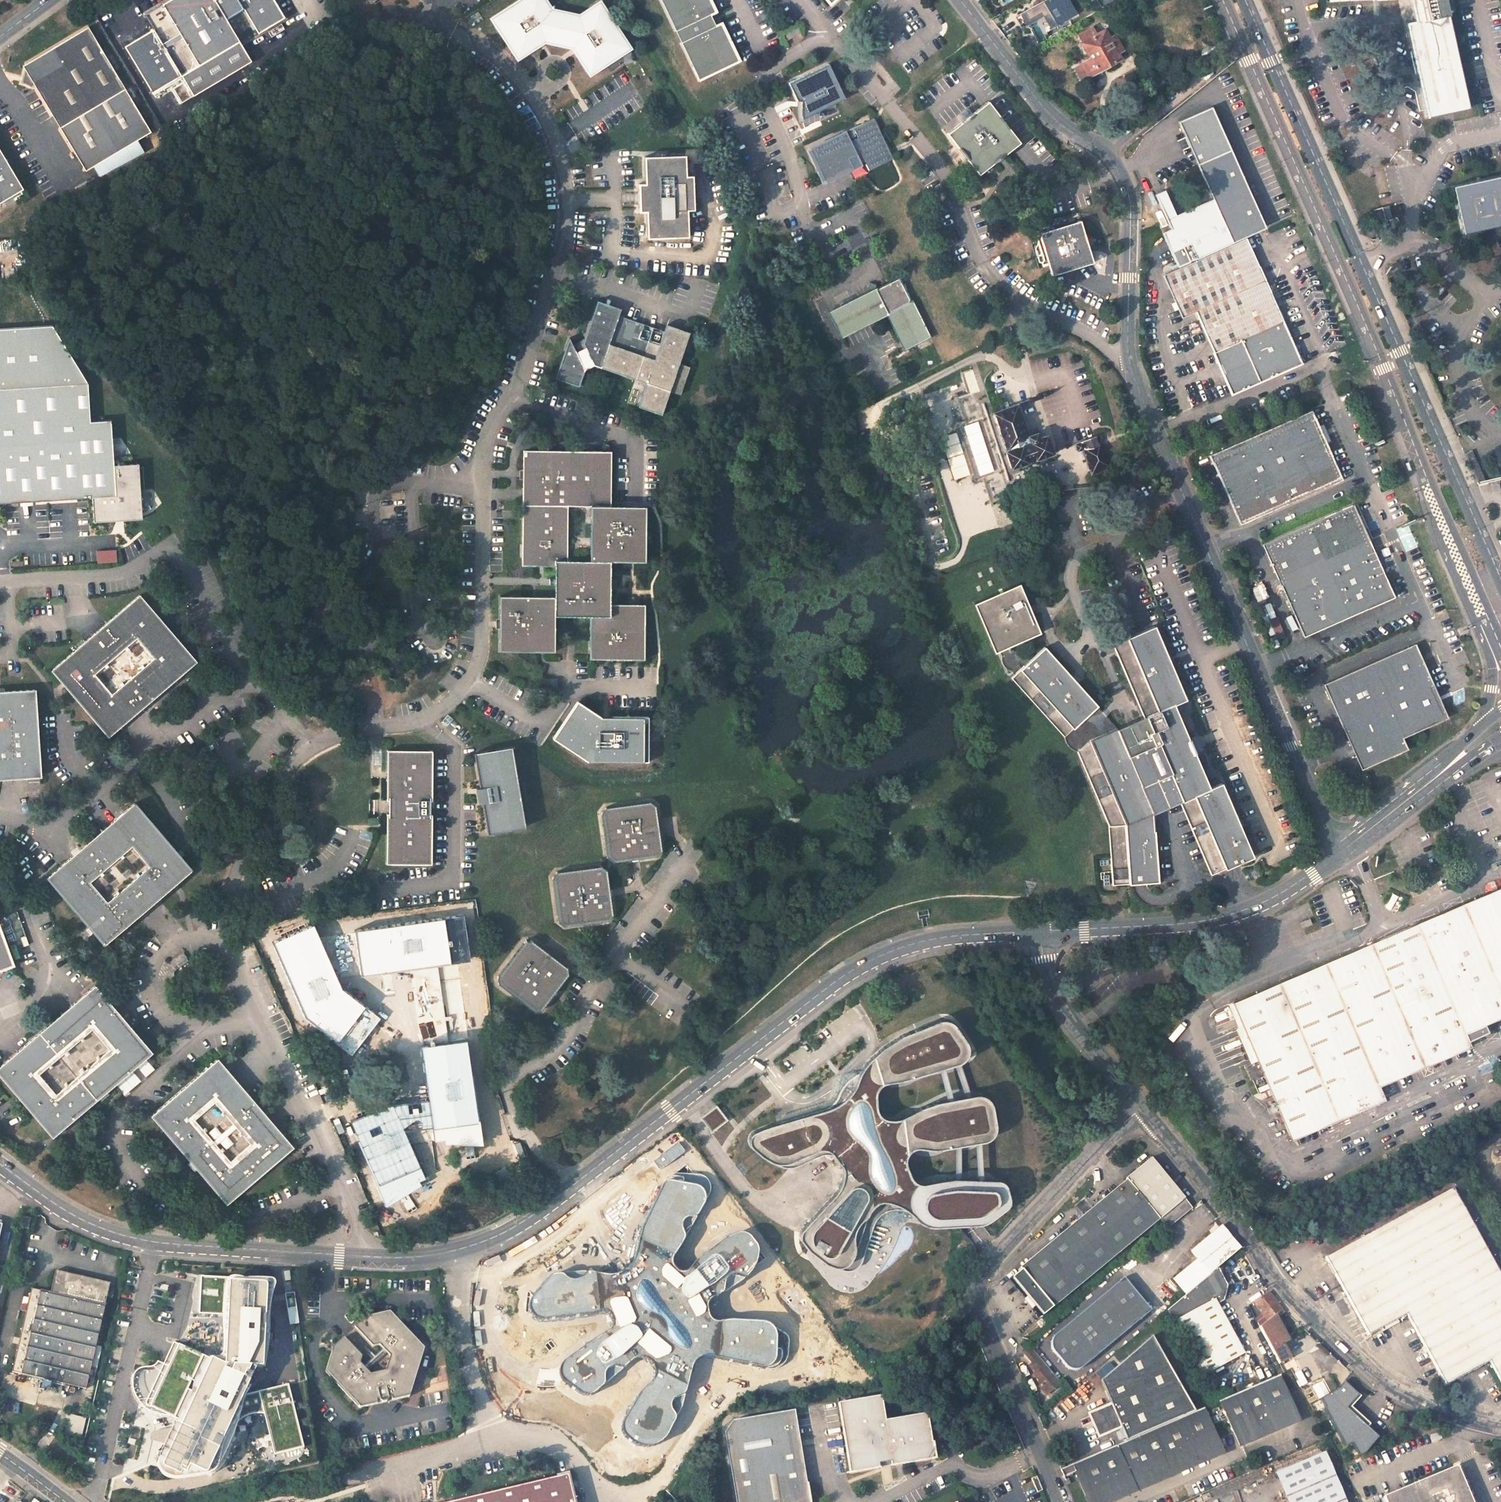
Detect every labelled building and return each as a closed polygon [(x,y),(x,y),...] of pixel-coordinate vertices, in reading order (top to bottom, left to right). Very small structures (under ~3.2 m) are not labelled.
[(222,21),(238,12),(249,30),(258,29),(269,22),(275,12),(268,0),(165,0),(140,15),(148,29),(119,45),(147,93),(168,81),(171,85),(168,87),(178,104),(247,64),(222,21)] [(577,49),(588,69),(591,69),(601,66),(606,64),(611,61),(616,58),(621,54),(625,49),(628,45),(602,3),(579,17),(552,11),(545,0),(522,0),(495,16),(503,37),(516,59),(548,43),(577,49)] [(697,82),(738,62),(719,24),(714,27),(709,16),(715,14),(708,0),(658,0),(697,82)] [(1039,12),(1047,8),(1055,24),(1075,14),(1068,0),(1040,0),(1035,3),(1039,12)] [(1415,21),(1405,23),(1426,118),(1469,110),(1445,0),(1410,0),(1415,21)] [(794,25),(782,33),(785,39),(798,31),(794,25)] [(86,27),(19,67),(21,71),(18,84),(27,89),(31,87),(55,129),(78,172),(146,136),(86,27)] [(1080,40),(1089,56),(1084,60),(1090,72),(1118,54),(1114,48),(1121,44),(1113,31),(1107,34),(1103,27),(1080,40)] [(787,81),(795,99),(803,100),(801,103),(800,109),(799,113),(799,118),(843,99),(827,63),(787,81)] [(945,133),(976,176),(1010,152),(1018,145),(987,102),(977,109),(945,133)] [(815,125),(835,120),(833,111),(812,115),(815,125)] [(873,117),(808,148),(823,180),(864,161),(868,169),(887,160),(883,152),(888,150),(873,117)] [(1228,147),(1195,162),(1210,196),(1181,209),(1185,219),(1159,231),(1175,264),(1175,265),(1263,225),(1228,147)] [(892,158),(888,150),(883,152),(887,160),(892,158)] [(687,158),(646,159),(647,186),(640,186),(641,214),(647,214),(648,241),(689,240),(688,213),(695,213),(695,185),(687,185),(687,178),(687,158)] [(19,194),(0,160),(0,205),(19,194)] [(1453,187),(1463,233),(1500,225),(1500,177),(1453,187)] [(1075,220),(1034,233),(1047,276),(1089,262),(1085,250),(1091,239),(1080,234),(1075,220)] [(1196,310),(1215,351),(1233,392),(1260,379),(1301,361),(1244,236),(1161,274),(1181,317),(1196,310)] [(826,296),(838,320),(877,301),(895,335),(904,331),(908,341),(924,333),(889,265),(826,296)] [(666,331),(656,328),(624,317),(627,308),(604,300),(601,308),(588,344),(577,350),(571,339),(557,380),(582,389),(588,372),(600,367),(638,379),(648,383),(640,407),(664,415),(672,391),(683,395),(691,371),(680,368),(690,339),(692,333),(668,325),(666,331)] [(90,499),(91,525),(142,522),(141,515),(151,509),(139,487),(137,462),(112,464),(109,420),(88,422),(85,384),(0,390),(0,505),(90,499)] [(1011,403),(986,413),(1007,468),(1048,452),(1041,434),(1032,437),(1031,431),(1023,434),(1011,403)] [(1312,410),(1209,456),(1241,525),(1344,478),(1312,410)] [(1080,450),(1087,472),(1091,470),(1092,474),(1097,472),(1096,468),(1107,464),(1101,430),(1076,440),(1080,450)] [(640,508),(605,509),(603,454),(516,456),(517,571),(549,570),(549,599),(494,600),(495,656),(551,655),(551,619),(585,617),(586,661),(642,659),(641,604),(605,606),(605,563),(640,563),(640,508)] [(1476,488),(1485,485),(1472,454),(1463,458),(1476,488)] [(1264,545),(1306,638),(1398,598),(1357,504),(1264,545)] [(114,549),(95,550),(95,563),(115,562),(114,549)] [(1106,823),(1108,882),(1153,880),(1150,812),(1180,800),(1210,872),(1251,853),(1221,782),(1208,788),(1171,702),(1184,696),(1152,623),(1111,641),(1142,715),(1114,728),(1041,649),(1025,664),(1010,648),(1033,633),(1004,587),(961,614),(989,661),(996,657),(1004,669),(1012,677),(1007,682),(1077,755),(1106,823)] [(146,595),(56,671),(113,737),(201,660),(146,595)] [(1419,646),(1327,686),(1366,772),(1411,752),(1406,740),(1452,720),(1419,646)] [(45,780),(41,691),(0,693),(0,783),(45,780)] [(648,760),(649,717),(601,716),(576,700),(551,738),(586,760),(648,760)] [(509,742),(476,750),(488,829),(526,823),(509,742)] [(389,750),(388,862),(432,863),(433,751),(389,750)] [(608,806),(603,812),(609,856),(617,861),(657,854),(664,847),(657,806),(648,800),(608,806)] [(46,877),(104,945),(191,870),(134,803),(46,877)] [(616,912),(610,871),(601,865),(559,871),(554,877),(560,921),(569,927),(609,920),(616,912)] [(1231,1001),(1257,1061),(1244,1067),(1252,1085),(1265,1079),(1291,1139),(1384,1100),(1377,1084),(1471,1044),(1464,1028),(1500,1013),(1500,888),(1231,1001)] [(355,931),(361,976),(470,962),(464,917),(355,931)] [(1310,919),(1302,923),(1303,928),(1312,924),(1310,919)] [(280,938),(271,941),(306,1019),(352,1055),(380,1018),(343,990),(313,923),(306,926),(305,923),(279,934),(280,938)] [(13,963),(0,926),(0,968),(13,963)] [(498,977),(500,984),(534,1010),(546,1008),(568,977),(570,969),(533,941),(524,942),(498,977)] [(182,950),(168,959),(173,966),(186,956),(182,950)] [(50,1135),(151,1053),(95,985),(0,1063),(0,1075),(50,1135)] [(818,1109),(751,1132),(749,1137),(750,1142),(766,1154),(774,1157),(784,1158),(810,1146),(826,1144),(833,1153),(839,1165),(839,1178),(832,1190),(814,1216),(808,1223),(805,1227),(800,1232),(798,1236),(799,1240),(810,1251),(824,1262),(836,1268),(850,1270),(855,1268),(862,1261),(867,1248),(874,1221),(879,1215),(887,1212),(899,1211),(908,1210),(920,1219),(977,1217),(984,1214),(997,1204),(1003,1198),(1004,1193),(1003,1182),(999,1175),(996,1174),(971,1172),(942,1173),(915,1179),(908,1174),(904,1168),(901,1155),(901,1148),(904,1143),(921,1141),(945,1140),(966,1137),(979,1136),(984,1132),(989,1126),(991,1117),(990,1106),(985,1096),(979,1090),(972,1090),(948,1094),(931,1098),(913,1105),(903,1110),(893,1114),(886,1114),(878,1113),(874,1110),(872,1104),(871,1094),(871,1084),(876,1078),(890,1075),(956,1055),(959,1051),(963,1046),(963,1041),(953,1023),(942,1016),(899,1032),(869,1053),(856,1069),(847,1090),(835,1101),(818,1109)] [(423,1048),(430,1102),(436,1141),(436,1143),(445,1141),(445,1146),(484,1147),(481,1121),(479,1122),(468,1042),(423,1048)] [(149,1114),(225,1205),(294,1147),(217,1058),(149,1114)] [(360,1141),(358,1142),(386,1209),(423,1187),(420,1182),(426,1180),(425,1177),(410,1145),(436,1141),(430,1102),(394,1106),(352,1124),(360,1141)] [(715,1104),(698,1116),(709,1131),(725,1120),(715,1104)] [(1016,1274),(1006,1282),(1037,1318),(1151,1222),(1159,1232),(1185,1211),(1142,1159),(1117,1180),(1119,1183),(1013,1271),(1016,1274)] [(1326,1257),(1368,1335),(1406,1314),(1445,1385),(1489,1361),(1500,1382),(1500,1277),(1452,1188),(1326,1257)] [(25,1227),(28,1217),(21,1216),(18,1225),(25,1227)] [(1191,1260),(1165,1280),(1178,1296),(1211,1271),(1234,1253),(1216,1228),(1184,1251),(1191,1260)] [(238,1384),(269,1291),(205,1270),(192,1310),(218,1318),(205,1357),(166,1344),(145,1409),(164,1415),(154,1446),(140,1442),(139,1445),(134,1443),(131,1452),(151,1459),(148,1470),(172,1478),(175,1469),(194,1475),(197,1468),(209,1472),(229,1410),(230,1411),(239,1385),(238,1384)] [(1159,1311),(1193,1375),(1234,1353),(1210,1308),(1218,1303),(1219,1298),(1219,1295),(1219,1292),(1218,1285),(1218,1282),(1216,1278),(1213,1273),(1211,1271),(1178,1296),(1159,1311)] [(28,1291),(8,1373),(82,1392),(106,1286),(54,1274),(49,1296),(28,1291)] [(1075,1368),(1142,1312),(1117,1280),(1048,1338),(1048,1339),(1046,1341),(1046,1344),(1046,1345),(1047,1348),(1062,1368),(1066,1370),(1068,1370),(1069,1370),(1072,1370),(1075,1368)] [(280,1282),(281,1293),(289,1292),(287,1281),(280,1282)] [(1261,1331),(1279,1363),(1290,1357),(1283,1343),(1286,1341),(1273,1318),(1275,1317),(1275,1318),(1283,1311),(1270,1296),(1257,1308),(1267,1328),(1261,1331)] [(336,1342),(335,1344),(327,1368),(361,1405),(376,1402),(377,1396),(380,1395),(380,1399),(381,1400),(382,1400),(383,1400),(383,1401),(384,1401),(385,1401),(386,1400),(387,1400),(387,1399),(388,1399),(388,1398),(389,1398),(388,1393),(391,1393),(396,1397),(409,1394),(424,1344),(390,1308),(366,1313),(356,1323),(374,1342),(381,1341),(391,1352),(387,1366),(373,1369),(362,1358),(364,1353),(345,1334),(336,1342)] [(1184,1413),(1148,1334),(1097,1379),(1108,1404),(1086,1414),(1096,1436),(1119,1426),(1125,1439),(1184,1413)] [(1034,1387),(1040,1395),(1056,1383),(1027,1348),(1019,1354),(1028,1365),(1025,1367),(1032,1375),(1030,1376),(1036,1385),(1034,1387)] [(1329,1392),(1309,1354),(1297,1360),(1310,1385),(1312,1384),(1321,1400),(1330,1394),(1329,1392)] [(1219,1400),(1238,1444),(1286,1424),(1284,1419),(1295,1414),(1278,1374),(1219,1400)] [(1322,1378),(1329,1392),(1332,1390),(1336,1388),(1329,1375),(1328,1376),(1322,1378)] [(1357,1394),(1342,1383),(1330,1394),(1321,1400),(1344,1445),(1350,1442),(1359,1454),(1378,1437),(1345,1406),(1357,1394)] [(1319,1404),(1308,1385),(1301,1389),(1312,1408),(1319,1404)] [(269,1454),(299,1448),(286,1388),(256,1394),(269,1454)] [(877,1394),(832,1402),(844,1472),(874,1466),(873,1462),(885,1460),(886,1464),(931,1456),(923,1412),(882,1419),(877,1394)] [(1202,1407),(1073,1468),(1076,1475),(1087,1501),(1101,1501),(1121,1493),(1123,1497),(1146,1486),(1144,1482),(1164,1473),(1167,1477),(1189,1466),(1187,1462),(1207,1453),(1210,1457),(1221,1452),(1202,1407)] [(726,1421),(718,1433),(732,1501),(807,1501),(803,1483),(800,1483),(793,1449),(796,1448),(788,1410),(726,1421)] [(80,1438),(82,1417),(64,1415),(61,1435),(80,1438)] [(1323,1453),(1277,1473),(1290,1501),(1344,1501),(1323,1453)] [(1381,1498),(1383,1501),(1470,1501),(1455,1466),(1381,1498)] [(1076,1475),(1073,1468),(1061,1473),(1065,1480),(1076,1475)] [(567,1474),(443,1501),(574,1501),(567,1474)]
